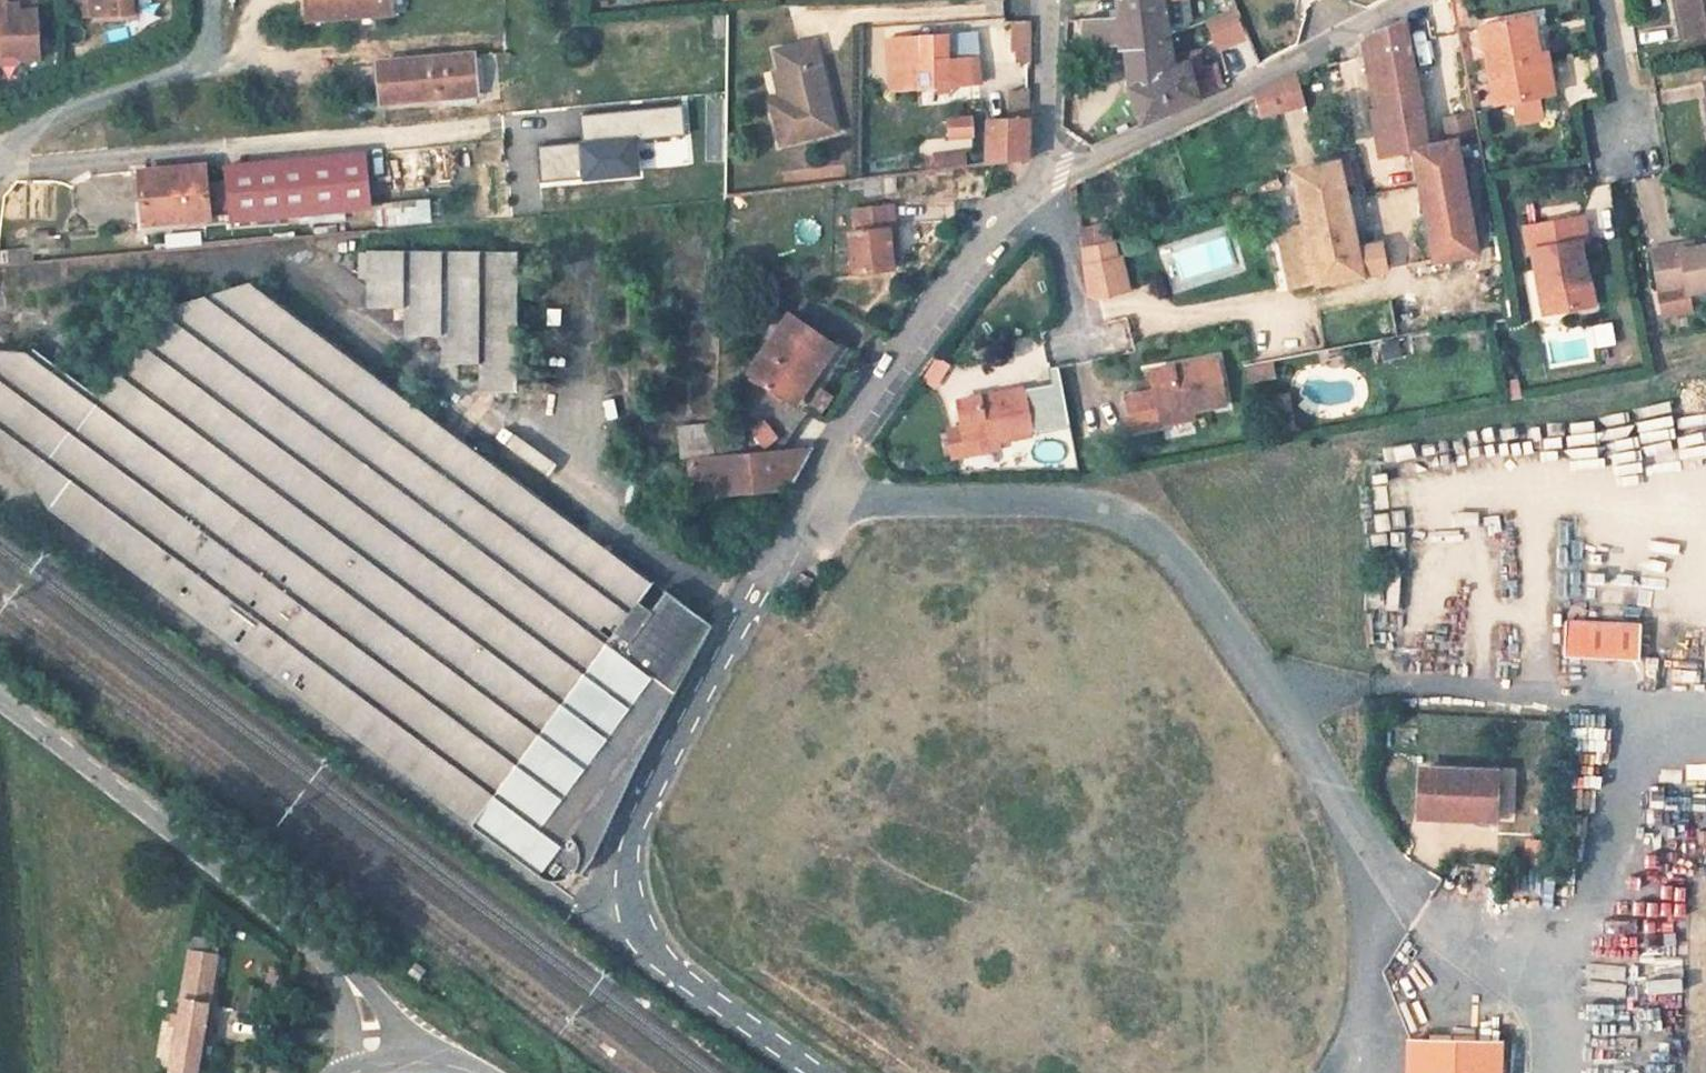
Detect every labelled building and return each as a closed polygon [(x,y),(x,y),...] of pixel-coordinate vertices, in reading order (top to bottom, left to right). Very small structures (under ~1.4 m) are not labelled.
[(13,60),(15,59),(36,57),(33,5),(17,6),(17,1),(17,0),(0,0),(0,61),(13,60)] [(84,15),(129,12),(129,0),(84,0),(84,15)] [(390,0),(307,0),(308,19),(391,14),(390,0)] [(1207,20),(1239,8),(1236,0),(1200,0),(1207,20)] [(1705,34),(1705,0),(1682,0),(1689,37),(1705,34)] [(1239,8),(1209,19),(1220,51),(1250,41),(1239,8)] [(1140,125),(1170,112),(1158,74),(1173,67),(1165,17),(1115,19),(1080,20),(1081,48),(1122,46),(1126,83),(1140,125)] [(1494,103),(1539,94),(1533,56),(1537,55),(1530,19),(1480,29),(1494,103)] [(1402,21),(1365,39),(1378,108),(1370,110),(1379,156),(1411,150),(1433,261),(1475,253),(1454,142),(1426,147),(1402,21)] [(1264,49),(1295,37),(1290,25),(1259,37),(1264,49)] [(890,91),(967,87),(964,35),(887,39),(890,91)] [(1230,47),(1236,71),(1260,64),(1254,41),(1230,47)] [(815,43),(774,53),(778,70),(787,106),(771,109),(781,147),(837,133),(815,43)] [(1030,53),(1027,53),(1016,53),(1015,64),(1029,64),(1030,53)] [(1533,56),(1539,94),(1551,91),(1544,54),(1537,55),(1533,56)] [(475,96),(472,55),(380,63),(383,103),(475,96)] [(1187,61),(1173,67),(1158,74),(1170,112),(1194,101),(1199,99),(1187,61)] [(787,106),(778,70),(772,72),(778,96),(769,100),(771,109),(787,106)] [(1288,77),(1251,96),(1260,118),(1299,109),(1288,77)] [(1027,127),(1028,93),(1009,93),(1007,120),(988,122),(986,164),(1020,161),(1026,160),(1027,127)] [(585,144),(538,147),(540,183),(689,173),(684,107),(583,114),(585,144)] [(1469,109),(1438,116),(1442,134),(1473,127),(1469,109)] [(970,136),(970,117),(949,117),(949,135),(970,136)] [(928,171),(970,169),(970,151),(927,153),(928,171)] [(370,211),(365,156),(226,169),(231,223),(370,211)] [(1314,284),(1360,276),(1355,250),(1337,162),(1291,172),(1301,224),(1292,226),(1285,235),(1288,248),(1282,249),(1290,289),(1314,284)] [(145,224),(209,218),(204,167),(140,173),(145,224)] [(434,223),(432,201),(384,204),(385,226),(434,223)] [(854,232),(888,228),(893,227),(890,207),(852,212),(854,232)] [(1581,218),(1523,228),(1528,252),(1531,252),(1539,292),(1546,290),(1550,312),(1592,305),(1588,281),(1585,282),(1578,243),(1585,242),(1581,218)] [(1083,230),(1088,299),(1129,296),(1123,227),(1083,230)] [(892,268),(888,228),(854,232),(849,232),(853,272),(892,268)] [(1378,246),(1355,250),(1360,276),(1383,271),(1378,246)] [(1705,289),(1705,246),(1677,251),(1676,246),(1648,251),(1657,293),(1661,315),(1688,310),(1685,293),(1705,289)] [(515,393),(516,255),(367,253),(367,309),(404,309),(404,336),(441,337),(441,365),(479,365),(480,393),(515,393)] [(547,879),(551,881),(562,882),(567,880),(572,877),(574,873),(580,878),(597,854),(674,696),(670,692),(705,627),(663,595),(650,611),(639,603),(651,586),(245,285),(162,310),(93,404),(23,352),(0,351),(0,436),(51,511),(547,879)] [(1546,290),(1539,292),(1543,314),(1550,312),(1546,290)] [(748,373),(794,404),(833,348),(786,317),(748,373)] [(1130,317),(1104,324),(1111,352),(1137,346),(1130,317)] [(941,356),(924,372),(936,385),(953,369),(941,356)] [(1221,404),(1213,357),(1150,369),(1154,391),(1124,397),(1130,430),(1190,417),(1189,411),(1221,404)] [(1251,381),(1280,377),(1277,361),(1249,366),(1251,381)] [(614,404),(614,381),(600,381),(600,404),(614,404)] [(1514,382),(1501,385),(1504,402),(1518,399),(1514,382)] [(956,400),(961,427),(965,445),(994,440),(1029,433),(1020,388),(956,400)] [(757,433),(770,452),(786,440),(773,422),(757,433)] [(692,459),(713,457),(710,423),(671,428),(674,460),(692,459)] [(965,445),(961,427),(947,430),(953,457),(967,455),(965,445)] [(995,449),(994,440),(965,445),(967,455),(995,449)] [(711,485),(771,480),(779,486),(790,485),(811,449),(713,457),(692,459),(695,493),(706,493),(711,485)] [(706,493),(779,486),(771,480),(711,485),(706,493)] [(800,575),(796,584),(807,590),(811,580),(800,575)] [(1559,619),(1558,657),(1634,658),(1635,620),(1559,619)] [(1696,627),(1696,655),(1680,655),(1681,640),(1672,640),(1672,659),(1695,659),(1695,666),(1705,666),(1705,627),(1696,627)] [(1418,817),(1454,819),(1454,810),(1492,811),(1493,773),(1420,770),(1418,817)] [(1491,821),(1492,811),(1454,810),(1454,819),(1491,821)] [(184,982),(211,985),(214,954),(187,951),(184,982)] [(211,985),(184,982),(180,1015),(170,1015),(168,1042),(177,1043),(177,1062),(206,1063),(211,985)] [(266,1011),(265,986),(240,987),(242,1012),(266,1011)] [(1409,1043),(1408,1072),(1498,1072),(1499,1044),(1409,1043)]
